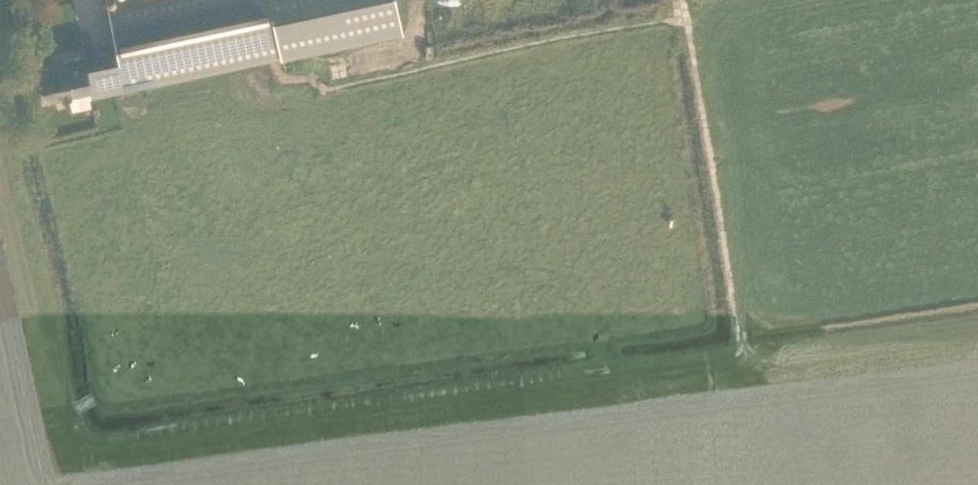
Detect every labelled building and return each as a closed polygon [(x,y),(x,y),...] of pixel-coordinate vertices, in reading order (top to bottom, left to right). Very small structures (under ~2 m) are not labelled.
[(281,55),(402,29),(396,0),(106,0),(116,46),(53,60),(54,63),(38,66),(44,97),(87,88),(88,94),(280,53),(281,55)]
